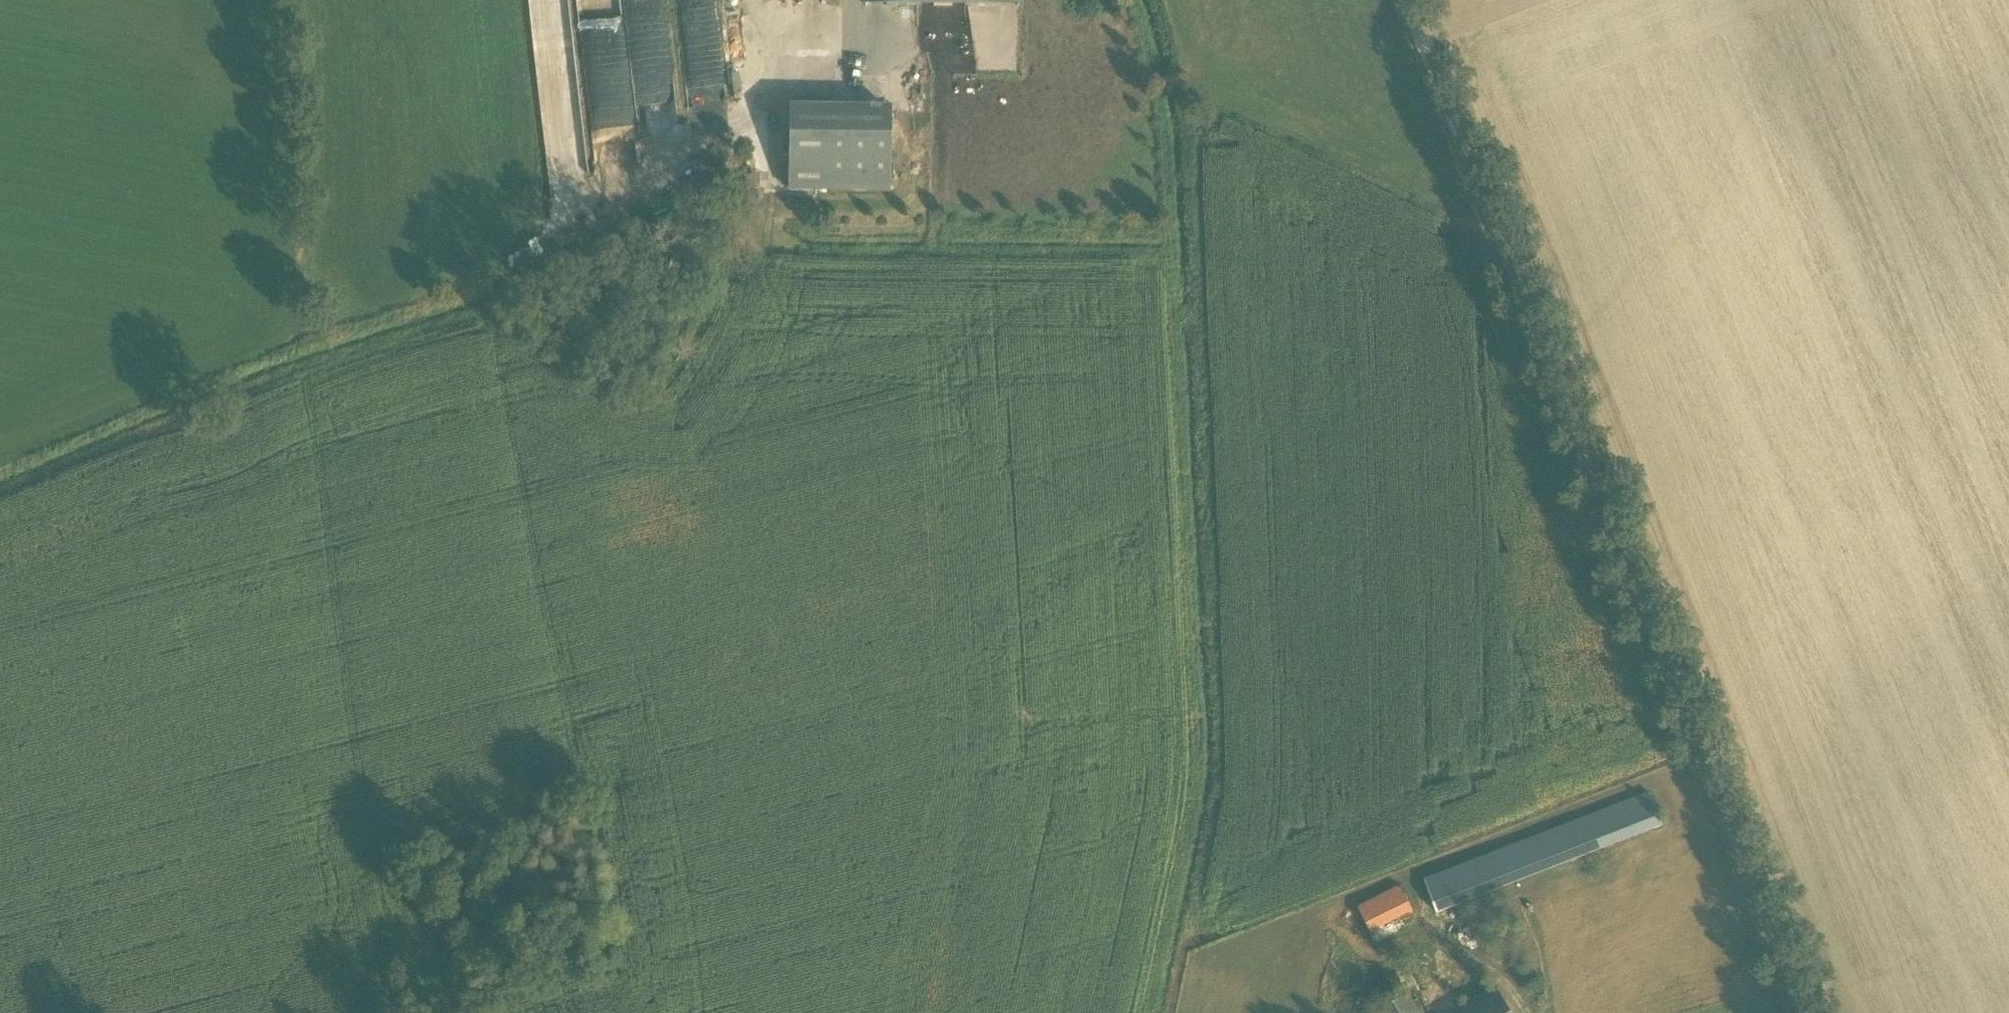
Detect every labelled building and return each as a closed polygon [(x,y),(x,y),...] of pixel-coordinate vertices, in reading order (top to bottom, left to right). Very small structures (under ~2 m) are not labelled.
[(577,32),(590,31),(601,28),(623,26),(622,11),(621,0),(575,0),(577,32)] [(676,22),(715,20),(713,0),(675,0),(676,22)] [(728,94),(754,89),(742,12),(715,17),(728,94)] [(652,60),(649,35),(624,38),(627,63),(652,60)] [(830,188),(830,110),(789,110),(788,188),(830,188)] [(1438,913),(1663,825),(1651,794),(1425,881),(1438,913)] [(1371,934),(1414,911),(1400,885),(1357,908),(1371,934)] [(1413,999),(1446,979),(1430,953),(1397,973),(1413,999)] [(1410,995),(1379,1012),(1421,1012),(1410,995)]
